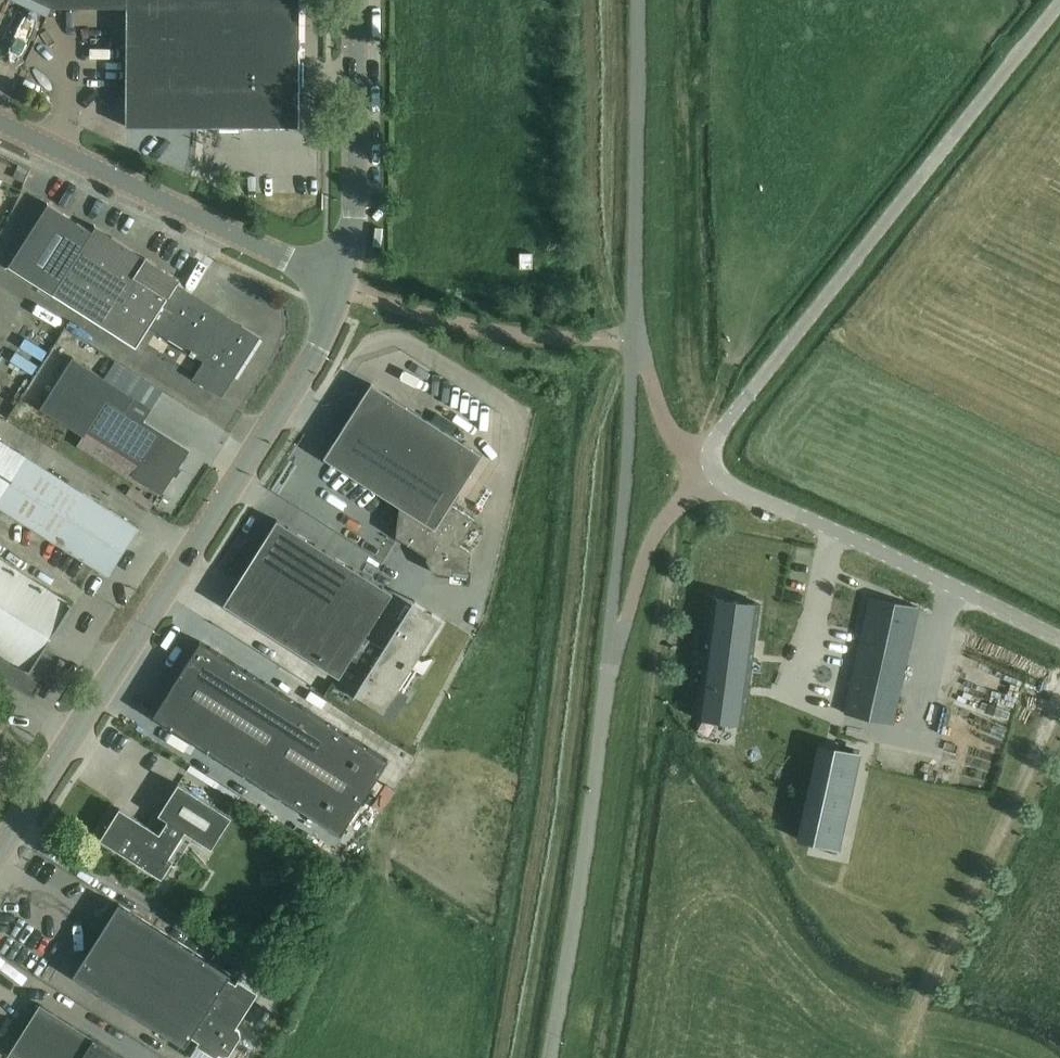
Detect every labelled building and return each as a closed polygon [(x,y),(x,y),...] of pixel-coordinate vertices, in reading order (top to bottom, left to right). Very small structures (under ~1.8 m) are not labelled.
[(52,7),(126,7),(125,127),(299,128),(300,0),(36,0),(52,7)] [(47,204),(8,266),(136,348),(149,327),(211,366),(199,384),(221,398),(259,337),(240,325),(236,331),(222,322),(223,320),(192,300),(182,315),(164,303),(179,279),(95,226),(91,232),(47,204)] [(520,252),(520,268),(532,268),(532,252),(520,252)] [(111,337),(105,347),(122,358),(129,348),(111,337)] [(125,411),(134,397),(72,358),(39,408),(83,436),(87,431),(138,464),(131,474),(161,493),(188,450),(125,411)] [(403,508),(398,517),(396,536),(428,556),(426,559),(433,572),(452,574),(452,578),(467,580),(470,550),(460,543),(475,519),(451,503),(482,454),(370,383),(324,458),(403,508)] [(138,528),(0,441),(0,508),(107,576),(138,528)] [(351,659),(365,637),(392,593),(277,520),(223,604),(339,677),(351,659)] [(0,560),(0,675),(33,696),(57,658),(43,649),(71,605),(0,560)] [(845,713),(846,713),(852,687),(896,697),(890,723),(891,723),(917,606),(871,595),(845,713)] [(743,724),(747,694),(749,694),(750,686),(748,685),(759,603),(711,597),(695,717),(743,724)] [(383,648),(365,637),(351,659),(369,670),(357,689),(391,710),(422,661),(412,655),(433,622),(409,606),(409,607),(406,605),(397,618),(401,620),(383,648)] [(340,835),(388,760),(200,641),(153,715),(340,835)] [(8,726),(0,718),(0,736),(9,727),(8,726)] [(838,848),(838,846),(832,845),(853,753),(859,754),(859,753),(826,746),(805,840),(838,848)] [(178,783),(150,827),(119,808),(100,838),(161,877),(189,833),(211,848),(231,817),(178,783)] [(236,1026),(258,992),(238,979),(235,983),(228,978),(230,974),(119,903),(73,975),(185,1046),(191,1036),(198,1040),(190,1054),(195,1057),(216,1057),(219,1053),(222,1055),(229,1054),(241,1035),(239,1029),(236,1026)] [(40,1004),(7,1055),(13,1057),(125,1057),(40,1004)] [(148,1049),(143,1057),(165,1057),(148,1049)]
